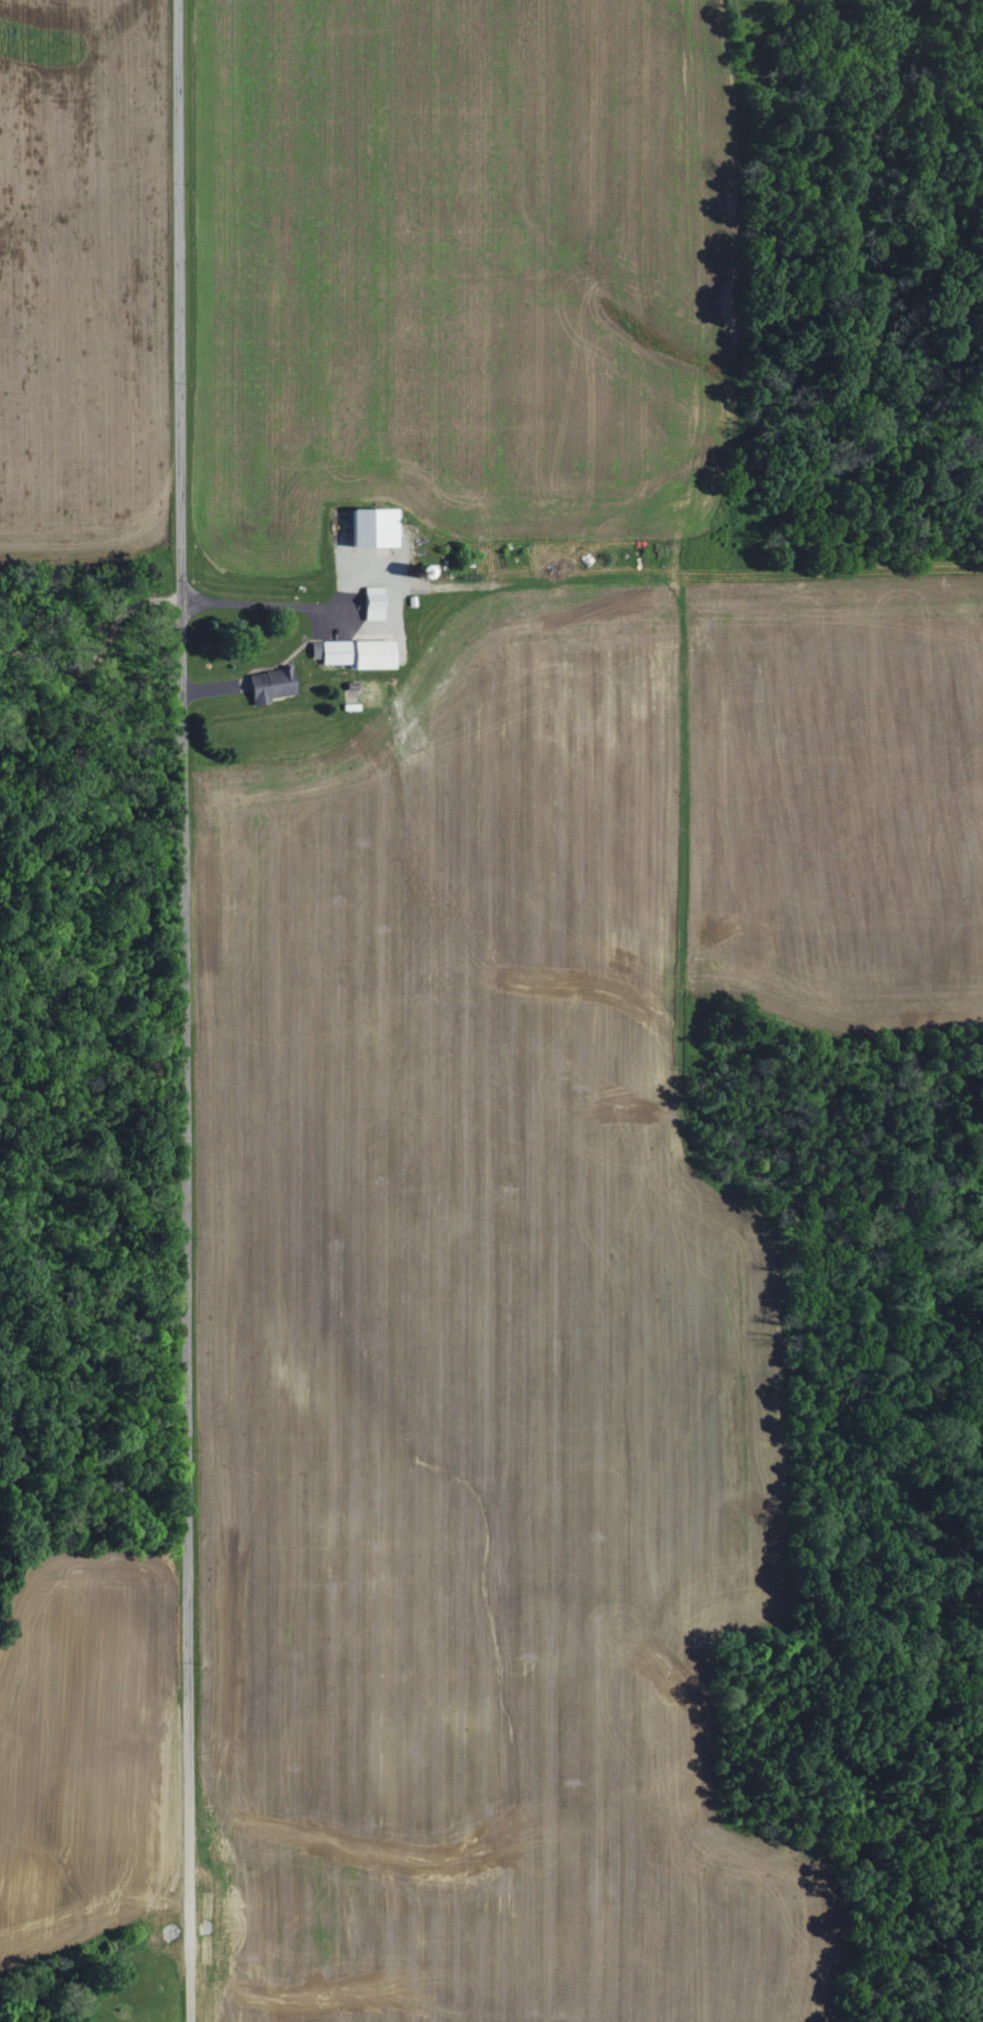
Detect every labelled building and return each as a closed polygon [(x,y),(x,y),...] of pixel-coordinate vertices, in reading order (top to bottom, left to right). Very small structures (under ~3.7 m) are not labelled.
[(343,507),(342,546),(394,547),(395,508),(343,507)] [(377,586),(359,587),(360,621),(378,620),(377,586)] [(345,669),(392,668),(391,639),(316,641),(316,664),(345,664),(345,669)] [(267,703),(267,696),(289,695),(288,669),(245,672),(246,704),(267,703)]
